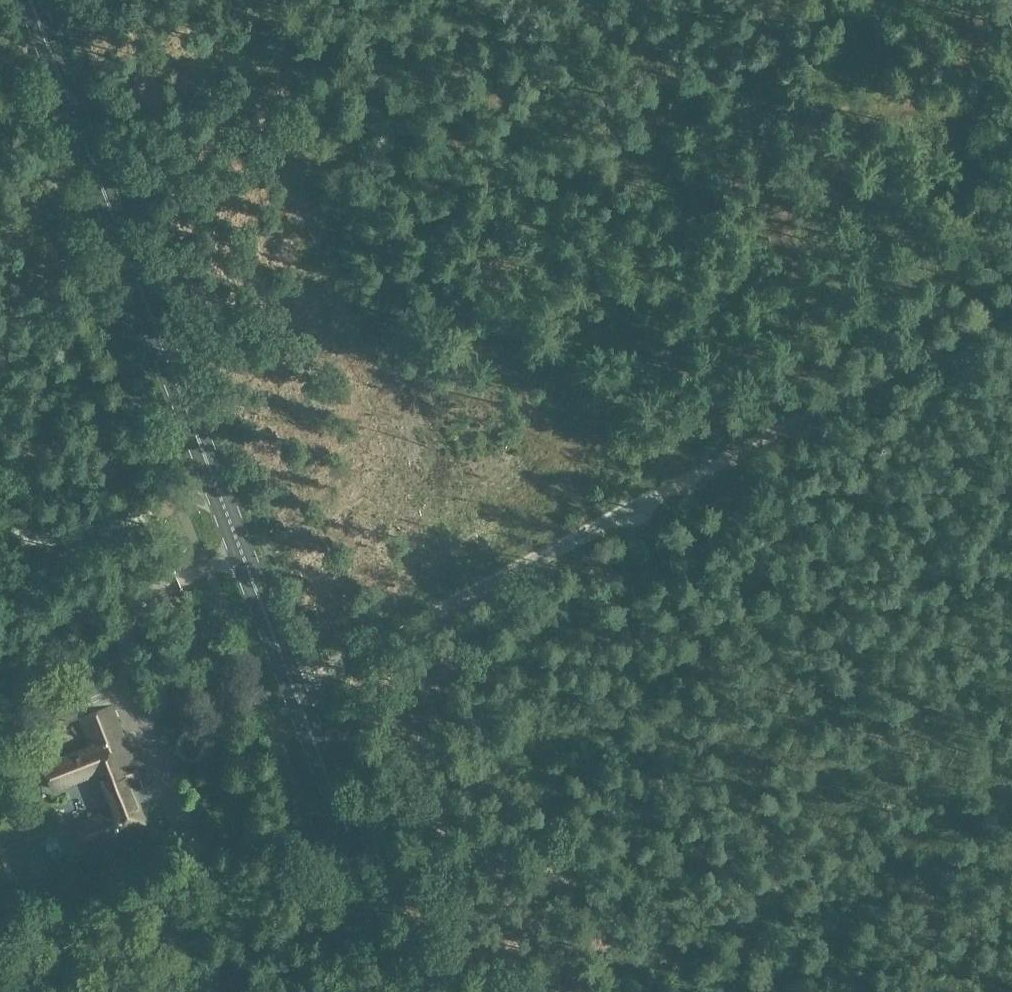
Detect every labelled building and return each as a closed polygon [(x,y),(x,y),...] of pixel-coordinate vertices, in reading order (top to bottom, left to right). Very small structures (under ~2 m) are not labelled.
[(101,685),(72,697),(79,715),(109,703),(101,685)] [(81,716),(92,745),(44,763),(54,788),(98,771),(113,809),(72,825),(81,849),(147,824),(134,790),(143,786),(111,704),(81,716)]
